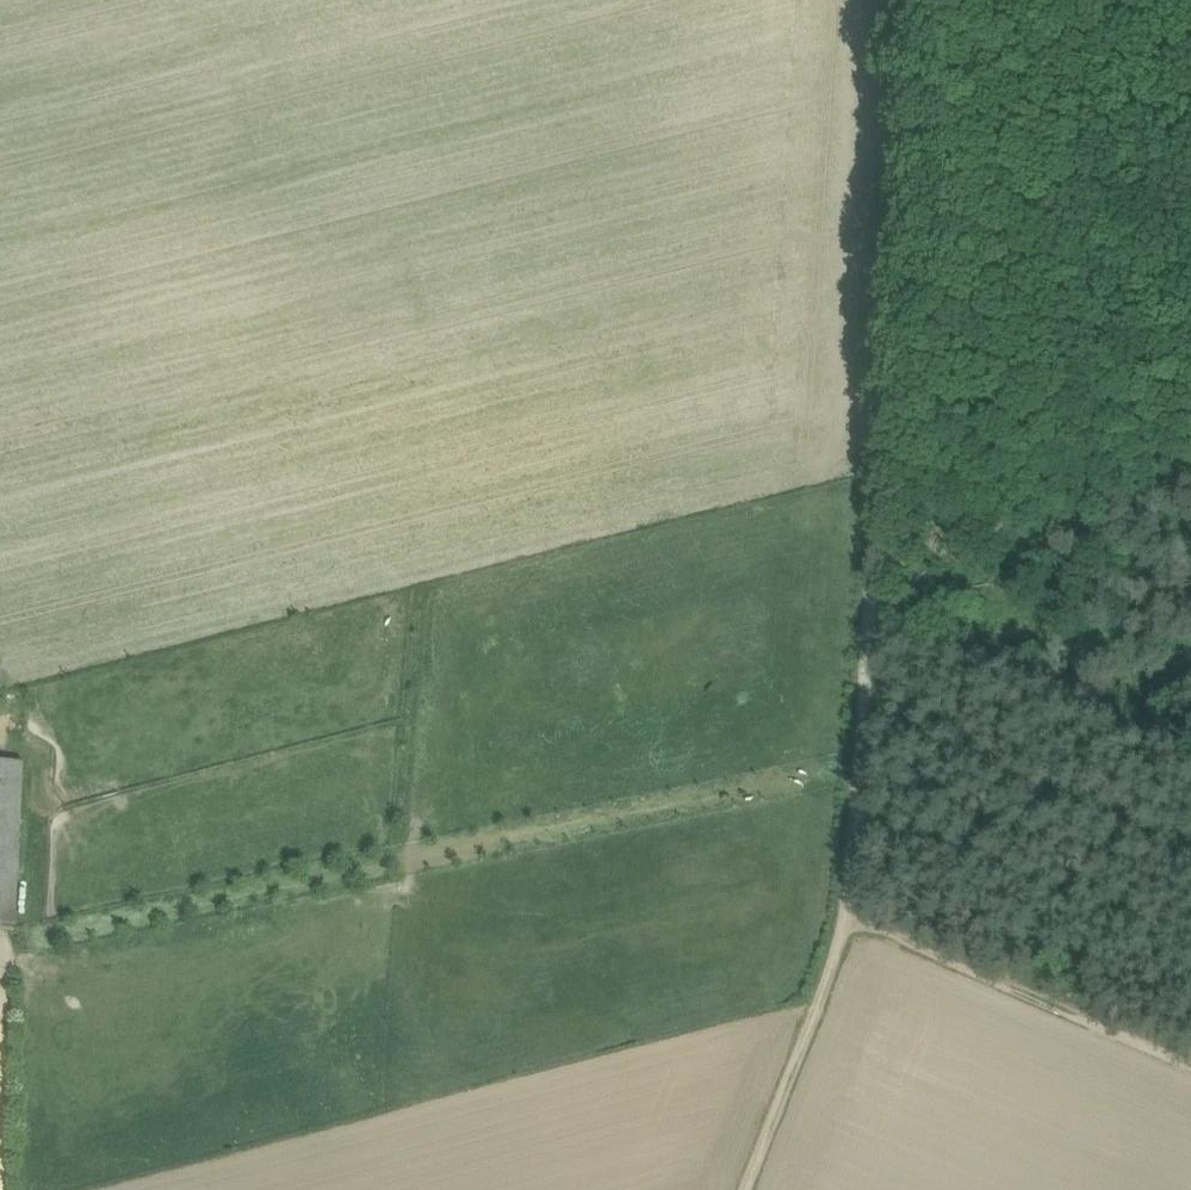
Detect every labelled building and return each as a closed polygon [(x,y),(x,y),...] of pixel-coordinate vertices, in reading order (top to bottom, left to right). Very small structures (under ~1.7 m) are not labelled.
[(0,762),(0,930),(15,931),(22,763),(0,762)]
